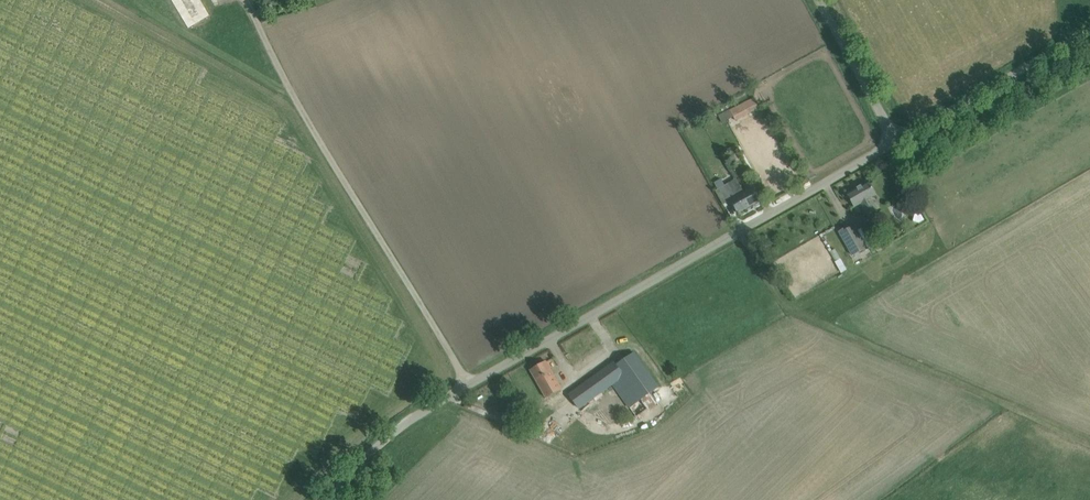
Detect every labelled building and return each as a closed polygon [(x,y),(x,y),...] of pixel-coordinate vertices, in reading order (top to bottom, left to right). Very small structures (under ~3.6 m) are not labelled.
[(722,113),(726,120),(733,117),(736,121),(759,108),(752,96),(722,113)] [(855,206),(864,201),(869,211),(877,206),(872,197),(876,194),(869,181),(848,193),(855,206)] [(724,204),(731,201),(738,213),(761,200),(753,187),(736,197),(729,184),(717,191),(724,204)] [(925,219),(921,214),(915,213),(913,222),(920,223),(925,219)] [(864,239),(868,236),(863,226),(858,229),(855,224),(843,231),(842,229),(839,231),(853,256),(864,249),(865,251),(869,249),(864,239)] [(830,252),(836,262),(841,259),(843,258),(838,248),(830,252)] [(569,394),(575,403),(580,409),(589,402),(591,405),(604,395),(602,393),(613,385),(636,417),(662,399),(655,390),(659,387),(634,352),(617,365),(614,362),(569,394)] [(531,370),(533,374),(546,397),(562,388),(546,361),(531,370)]
